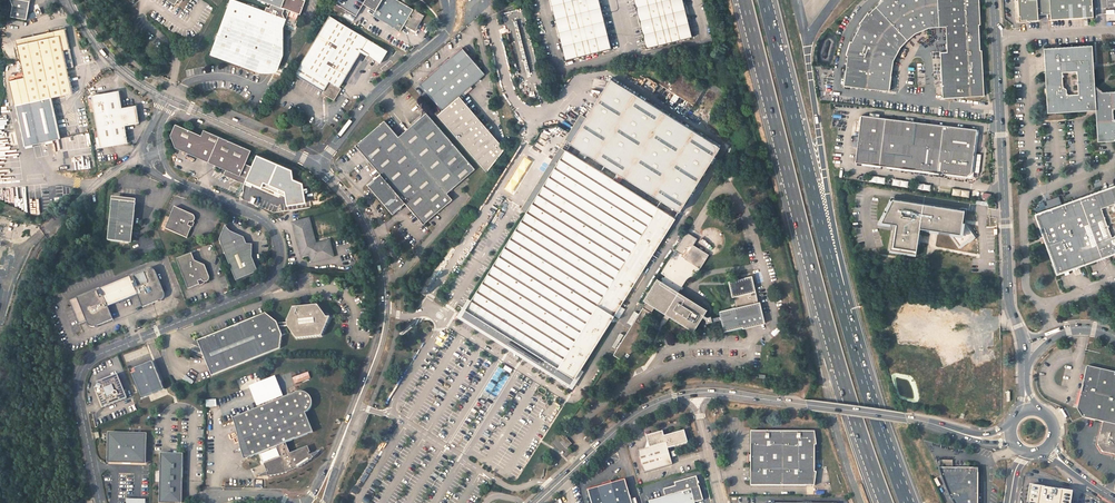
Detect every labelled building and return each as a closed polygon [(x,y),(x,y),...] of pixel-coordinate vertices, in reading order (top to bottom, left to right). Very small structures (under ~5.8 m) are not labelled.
[(13,4),(11,15),(27,18),(30,0),(12,0),(13,4)] [(208,55),(255,72),(259,63),(276,70),(281,55),(282,29),(286,19),(264,11),(263,12),(233,0),(229,0),(208,55)] [(270,4),(268,9),(265,8),(264,11),(286,19),(289,12),(300,16),(305,1),(302,0),(258,0),(270,4)] [(336,4),(356,16),(363,3),(375,10),(381,0),(338,0),(336,4)] [(401,1),(399,0),(381,0),(375,10),(373,15),(401,31),(405,24),(415,31),(425,14),(419,10),(421,8),(416,5),(415,8),(408,4),(409,1),(407,0),(401,0),(401,1)] [(566,59),(611,48),(599,0),(551,0),(566,59)] [(647,48),(692,37),(682,0),(635,0),(647,48)] [(843,86),(849,87),(850,85),(882,89),(882,91),(888,92),(890,75),(892,62),(899,48),(913,35),(927,30),(945,28),(946,53),(938,53),(940,87),(941,99),(965,98),(965,96),(976,96),(976,98),(983,98),(982,90),(981,90),(979,58),(981,58),(980,51),(979,51),(977,26),(979,26),(978,19),(977,19),(976,0),(885,0),(881,2),(880,1),(865,15),(866,16),(858,28),(856,27),(848,45),(850,45),(845,56),(847,57),(845,69),(847,69),(846,79),(844,79),(843,86)] [(1090,0),(1015,0),(1016,16),(1018,16),(1019,20),(1024,20),(1025,22),(1037,21),(1036,15),(1048,14),(1049,20),(1091,17),(1090,0)] [(379,64),(387,51),(329,16),(294,74),(323,92),(322,93),(334,100),(341,88),(339,87),(361,52),(379,64)] [(73,93),(68,69),(74,67),(70,48),(67,32),(66,28),(54,30),(56,36),(17,44),(24,77),(16,78),(9,80),(14,105),(16,115),(54,106),(52,97),(73,93)] [(56,36),(54,30),(16,38),(17,44),(56,36)] [(1051,113),(1098,110),(1099,143),(1114,142),(1114,92),(1105,92),(1096,85),(1094,45),(1047,48),(1051,113)] [(421,83),(443,109),(458,97),(459,96),(484,74),(462,48),(421,83)] [(663,77),(659,84),(693,105),(704,88),(679,72),(672,83),(663,77)] [(611,78),(466,309),(575,377),(720,147),(611,78)] [(122,107),(119,90),(91,95),(100,146),(127,142),(125,125),(129,124),(139,123),(136,105),(122,107)] [(443,109),(436,115),(486,173),(503,150),(458,97),(443,109)] [(54,106),(16,115),(19,130),(23,146),(61,138),(54,106)] [(859,139),(856,162),(869,164),(879,165),(972,177),(979,130),(885,118),(867,115),(863,115),(859,139)] [(437,124),(431,117),(403,141),(409,148),(437,124)] [(381,172),(368,183),(393,212),(406,201),(424,222),(452,198),(447,191),(474,168),(437,124),(409,148),(403,141),(384,119),(356,144),(381,172)] [(225,176),(245,185),(253,167),(247,164),(253,151),(205,130),(203,136),(177,124),(172,136),(177,148),(227,170),(225,176)] [(23,146),(19,130),(14,131),(18,148),(23,146)] [(94,168),(93,157),(73,159),(74,170),(94,168)] [(279,201),(287,204),(288,205),(291,205),(293,205),(294,205),(295,205),(298,203),(300,202),(302,200),(303,198),(305,192),(297,188),(300,180),(262,164),(252,187),(259,190),(258,193),(278,202),(279,201)] [(908,188),(910,182),(895,179),(893,185),(908,188)] [(1114,252),(1114,237),(1114,238),(1104,209),(1114,205),(1114,188),(1080,200),(1100,257),(1104,256),(1114,252)] [(970,198),(971,191),(954,189),(953,196),(970,198)] [(891,200),(889,199),(884,209),(886,210),(880,222),(893,224),(889,252),(915,256),(919,228),(948,232),(955,247),(972,239),(965,224),(961,224),(963,211),(892,200),(891,200)] [(132,230),(136,203),(112,200),(107,240),(129,243),(130,230),(132,230)] [(193,213),(175,205),(166,227),(187,237),(192,225),(191,225),(193,220),(194,220),(195,219),(195,218),(195,216),(195,215),(193,213)] [(308,218),(292,223),(301,254),(301,255),(302,256),(303,256),(304,256),(308,255),(308,254),(311,255),(311,256),(311,259),(312,260),(312,261),(313,261),(314,261),(315,261),(334,256),(329,239),(316,243),(308,218)] [(225,226),(219,240),(236,281),(258,272),(252,257),(252,245),(247,244),(243,235),(231,231),(229,231),(228,229),(226,227),(225,226)] [(697,238),(686,232),(675,250),(660,273),(665,275),(661,281),(657,278),(644,300),(647,302),(654,307),(693,331),(702,317),(706,319),(707,323),(721,319),(724,330),(742,325),(742,327),(764,322),(759,300),(757,300),(751,274),(727,280),(731,296),(732,295),(735,306),(719,310),(720,315),(711,317),(711,315),(707,316),(704,314),(707,309),(678,292),(687,279),(687,278),(688,277),(689,277),(690,276),(691,276),(692,276),(693,276),(694,276),(695,276),(708,254),(693,245),(697,238)] [(209,277),(209,276),(204,265),(194,261),(183,256),(176,259),(188,289),(199,284),(199,283),(201,282),(202,281),(203,282),(204,282),(206,282),(207,281),(208,280),(209,279),(209,277)] [(100,287),(69,300),(78,323),(86,320),(88,324),(89,325),(91,326),(93,326),(94,326),(161,299),(162,298),(163,297),(164,296),(164,294),(164,292),(164,291),(155,270),(154,268),(153,268),(151,267),(150,267),(149,267),(130,275),(130,276),(101,288),(100,287)] [(412,301),(419,305),(432,285),(424,281),(412,301)] [(622,360),(623,360),(644,326),(652,314),(650,313),(654,307),(647,302),(643,308),(643,307),(613,355),(622,360)] [(266,315),(198,341),(200,347),(202,347),(211,351),(208,359),(211,367),(208,368),(211,376),(280,349),(282,335),(279,327),(288,326),(288,328),(296,339),(322,335),(330,316),(326,316),(317,305),(292,308),(287,321),(287,323),(278,325),(277,323),(266,315)] [(200,347),(208,368),(211,367),(208,359),(211,351),(202,347),(200,347)] [(164,389),(153,361),(130,370),(141,398),(164,389)] [(1114,424),(1114,374),(1112,373),(1112,370),(1084,363),(1074,406),(1080,416),(1100,421),(1114,424)] [(295,384),(311,379),(309,373),(293,378),(295,384)] [(117,374),(97,382),(97,383),(96,387),(95,388),(102,408),(106,406),(127,398),(117,374)] [(299,392),(235,417),(250,457),(278,447),(281,457),(263,464),(266,471),(268,470),(269,472),(267,473),(267,477),(269,477),(273,477),(279,476),(286,474),(291,472),(300,468),(306,465),(310,462),(313,460),(315,458),(312,455),(311,456),(310,454),(312,453),(309,446),(291,453),(287,443),(314,432),(307,412),(310,411),(311,409),(312,407),(313,405),(313,403),(313,401),(313,399),(312,397),(310,395),(308,393),(307,392),(303,392),(301,392),(299,392)] [(1100,421),(1095,443),(1100,452),(1114,455),(1114,424),(1100,421)] [(663,431),(646,436),(649,447),(638,451),(644,472),(672,464),(668,447),(687,442),(684,430),(664,436),(663,431)] [(815,431),(751,431),(751,455),(748,455),(748,462),(751,462),(751,486),(815,485),(815,484),(817,472),(815,472),(815,445),(817,445),(815,433),(815,431)] [(145,434),(109,433),(108,462),(144,463),(145,434)] [(161,454),(160,502),(161,502),(180,502),(181,455),(161,454)] [(938,469),(943,487),(951,502),(975,502),(975,470),(938,469)] [(649,502),(695,502),(703,500),(699,486),(698,483),(699,483),(698,481),(696,476),(675,482),(675,486),(664,489),(666,496),(649,501),(649,502)] [(588,490),(592,502),(632,502),(625,479),(588,490)] [(1028,485),(1025,502),(1069,502),(1071,492),(1028,485)]
